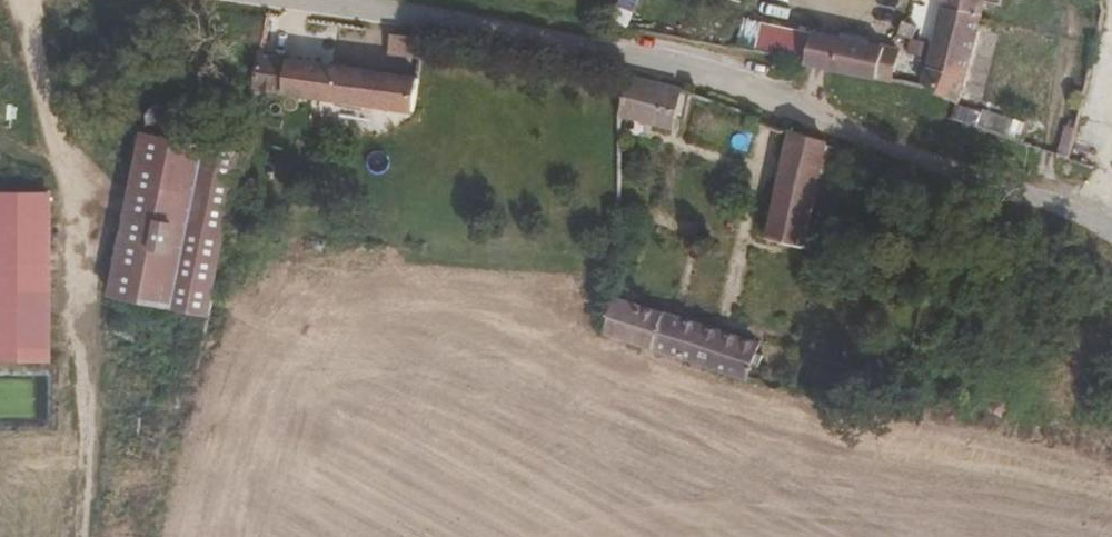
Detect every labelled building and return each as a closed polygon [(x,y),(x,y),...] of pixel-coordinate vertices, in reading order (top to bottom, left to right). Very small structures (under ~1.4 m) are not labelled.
[(944,7),(983,18),(986,3),(1002,7),(1003,0),(946,0),(944,7)] [(954,119),(983,18),(944,7),(925,89),(948,117),(954,119)] [(823,35),(820,43),(777,33),(771,55),(813,63),(816,68),(883,89),(886,79),(890,52),(823,35)] [(413,110),(419,76),(257,52),(251,84),(413,110)] [(898,82),(903,55),(890,52),(886,79),(898,82)] [(672,123),(681,85),(624,73),(615,110),(672,123)] [(168,108),(164,105),(159,105),(154,106),(150,109),(147,114),(146,119),(148,124),(151,128),(156,131),(161,131),(166,130),(170,127),(172,122),(173,117),(172,112),(168,108)] [(801,239),(822,143),(787,129),(764,231),(801,239)] [(238,152),(178,141),(142,134),(112,295),(207,314),(224,223),(238,152)] [(50,194),(0,193),(0,360),(50,359),(50,194)] [(747,378),(757,342),(621,298),(606,332),(747,378)]
